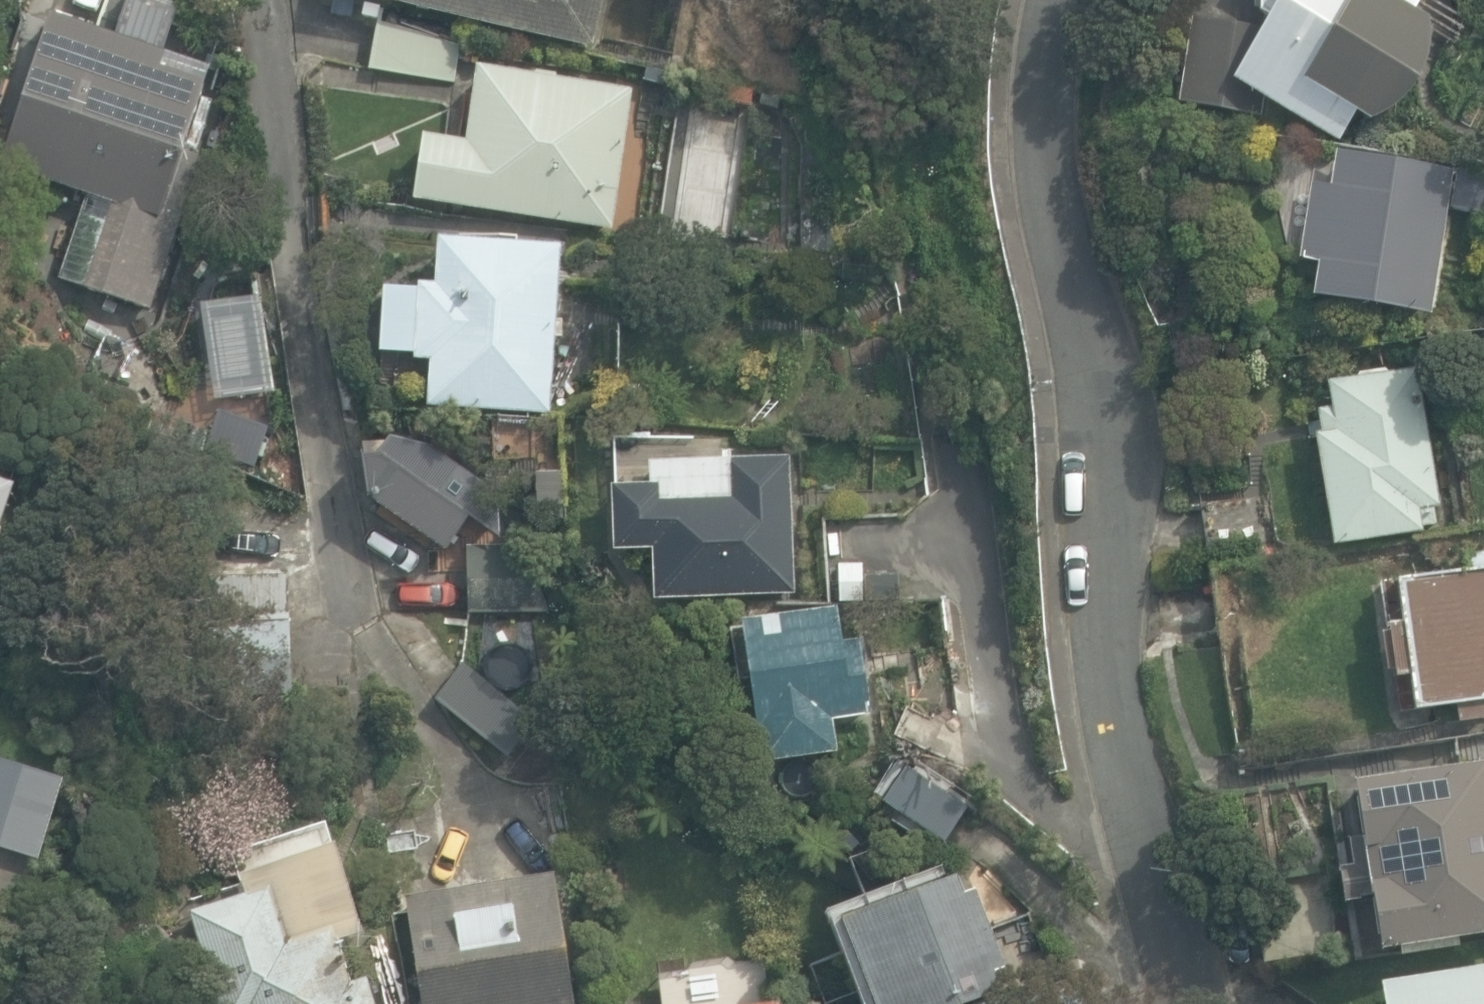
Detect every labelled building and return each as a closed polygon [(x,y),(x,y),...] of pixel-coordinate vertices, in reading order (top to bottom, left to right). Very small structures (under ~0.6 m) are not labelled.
[(590,50),(602,0),(372,0),(590,50)] [(1261,28),(1249,25),(1192,17),(1179,101),(1340,144),(1356,117),(1378,130),(1436,31),(1413,18),(1423,0),(1277,0),(1261,28)] [(364,63),(456,77),(465,31),(373,15),(364,63)] [(0,164),(0,170),(116,212),(88,288),(149,310),(204,159),(184,152),(206,92),(153,73),(159,56),(53,18),(0,164)] [(610,221),(631,85),(474,60),(462,131),(422,125),(412,190),(610,221)] [(1316,295),(1431,313),(1454,169),(1339,151),(1333,187),(1310,183),(1298,256),(1322,260),(1316,295)] [(1483,212),(1483,170),(1461,167),(1455,207),(1483,212)] [(430,363),(427,410),(549,419),(561,247),(435,238),(431,285),(418,284),(413,362),(430,363)] [(1315,433),(1333,543),(1438,525),(1434,507),(1443,506),(1420,366),(1315,384),(1323,432),(1315,433)] [(257,468),(269,433),(211,413),(199,447),(257,468)] [(369,494),(446,549),(470,515),(460,508),(479,481),(458,467),(439,494),(379,455),(364,457),(369,494)] [(654,548),(656,598),(795,592),(789,457),(697,461),(699,496),(664,497),(664,485),(614,488),(617,549),(654,548)] [(18,488),(0,481),(0,536),(18,488)] [(1203,504),(1209,550),(1277,541),(1271,496),(1203,504)] [(467,544),(469,613),(524,612),(523,543),(467,544)] [(1460,721),(1483,718),(1483,550),(1464,553),(1467,569),(1398,579),(1404,623),(1389,625),(1397,677),(1411,675),(1417,710),(1457,704),(1460,721)] [(10,568),(0,564),(0,594),(10,568)] [(208,576),(212,693),(295,690),(291,574),(208,576)] [(764,758),(765,761),(783,758),(836,751),(832,719),(872,713),(861,640),(842,643),(837,607),(744,621),(764,758)] [(1380,948),(1483,932),(1483,761),(1355,781),(1380,948)] [(1,847),(24,769),(0,762),(0,847),(1,847)] [(883,801),(947,843),(971,807),(907,764),(883,801)] [(368,978),(352,984),(338,942),(362,935),(327,824),(234,854),(246,893),(190,910),(219,1003),(377,1003),(368,978)] [(424,1003),(574,1003),(555,874),(408,897),(424,1003)] [(872,1003),(975,1003),(1003,993),(995,971),(1007,967),(977,888),(966,893),(959,874),(840,919),(872,1003)] [(1383,1003),(1483,1003),(1483,968),(1380,984),(1383,1003)] [(1080,989),(1038,1003),(1085,1003),(1080,989)]
